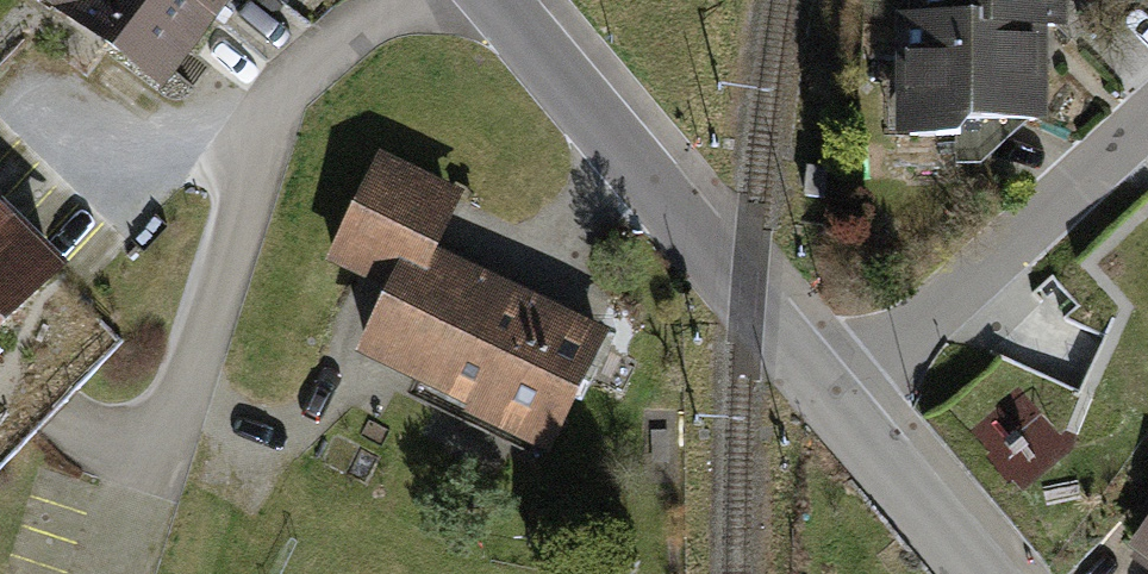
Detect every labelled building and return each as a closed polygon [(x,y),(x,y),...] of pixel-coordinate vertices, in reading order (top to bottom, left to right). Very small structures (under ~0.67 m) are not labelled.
[(158,83),(208,13),(190,0),(43,0),(158,83)] [(208,13),(218,0),(190,0),(208,13)] [(915,17),(978,17),(978,29),(1046,29),(1070,29),(1070,0),(915,0),(915,17)] [(915,17),(900,18),(900,130),(961,130),(972,115),(1046,115),(1046,53),(1046,29),(978,29),(978,17),(915,17)] [(463,197),(381,157),(332,258),(388,285),(357,351),(410,377),(402,395),(542,462),(602,335),(435,255),(463,197)] [(53,269),(63,263),(0,202),(0,324),(53,269)] [(1137,543),(1147,551),(1147,529),(1137,543)]
